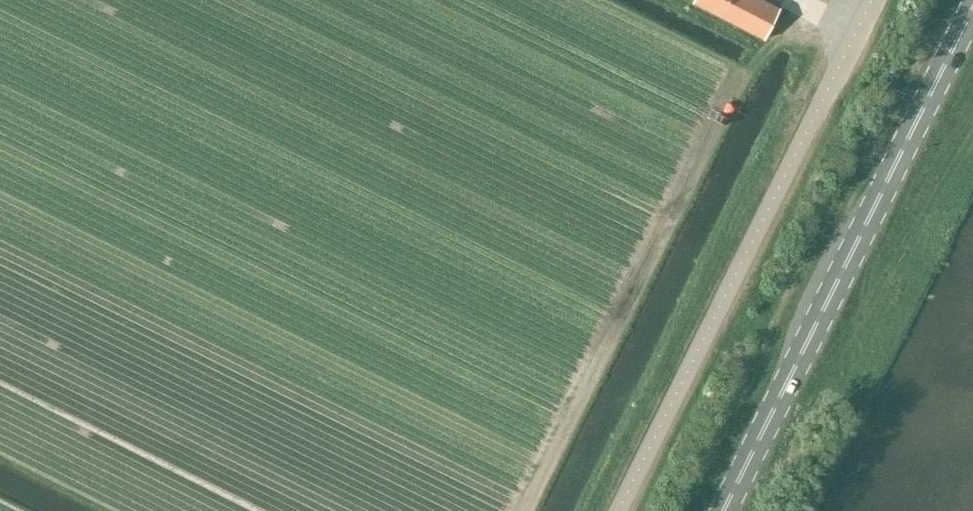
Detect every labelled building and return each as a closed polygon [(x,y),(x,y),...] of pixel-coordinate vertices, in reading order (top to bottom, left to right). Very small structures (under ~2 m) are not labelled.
[(766,0),(694,0),(693,3),(764,39),(780,8),(766,0)]
